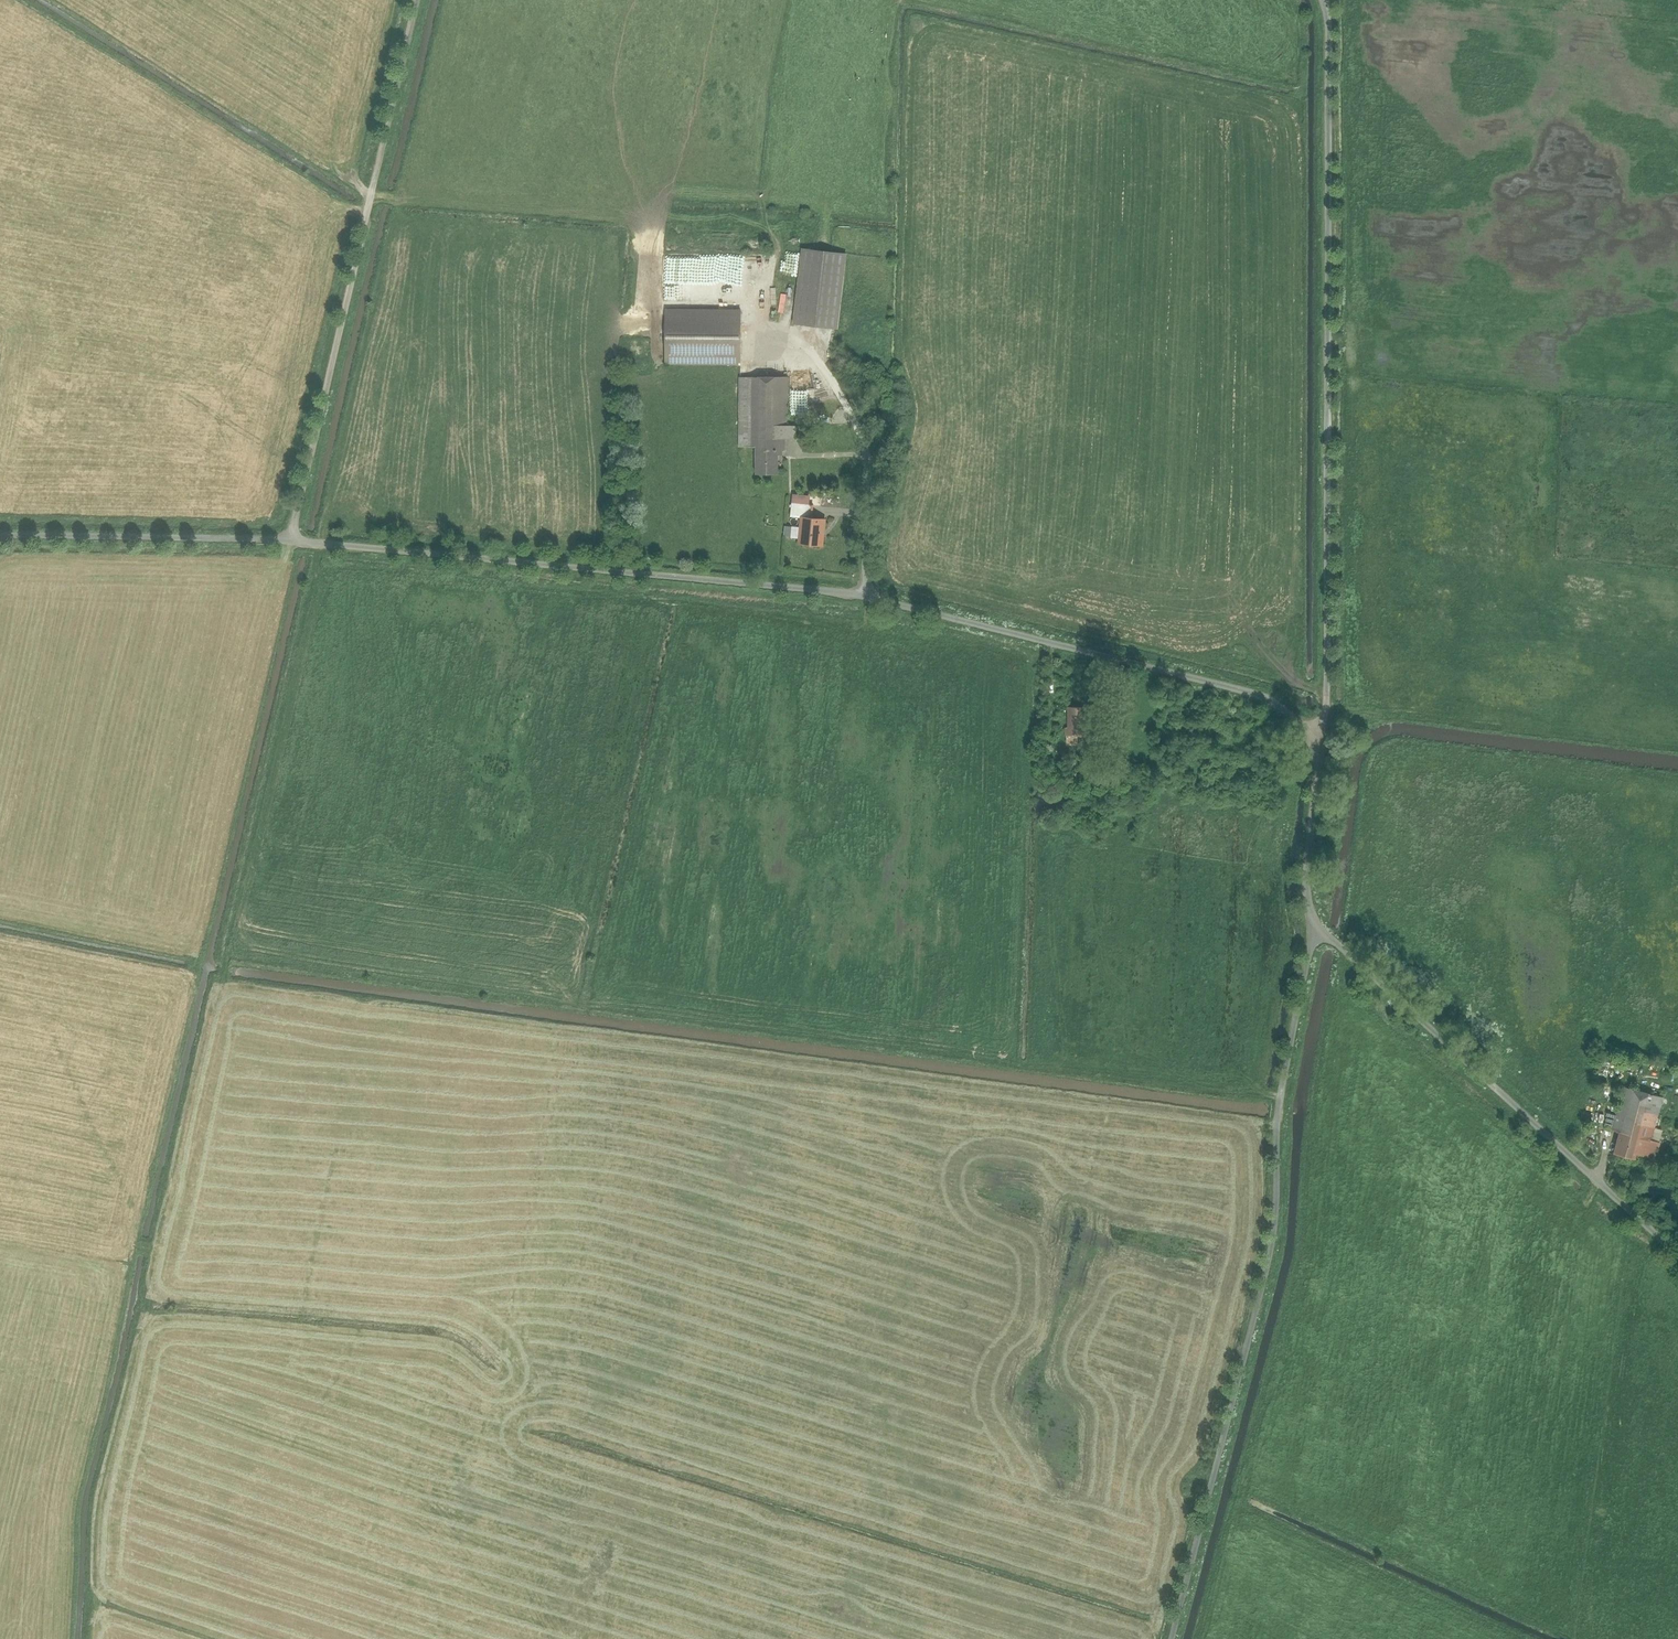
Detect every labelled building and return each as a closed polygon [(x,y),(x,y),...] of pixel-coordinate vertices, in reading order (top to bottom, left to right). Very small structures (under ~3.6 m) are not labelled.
[(759,283),(759,254),(733,253),(732,283),(759,283)] [(845,258),(804,253),(795,324),(836,330),(845,258)] [(733,309),(662,309),(662,362),(733,362),(733,309)] [(784,376),(737,376),(737,440),(751,440),(751,471),(772,471),(771,452),(784,452),(784,442),(797,442),(797,426),(785,426),(784,376)] [(800,547),(823,548),(825,516),(813,516),(814,503),(791,502),(790,519),(801,519),(800,547)] [(1084,707),(1065,707),(1066,746),(1078,746),(1078,737),(1084,737),(1084,707)] [(1655,1096),(1612,1084),(1601,1126),(1614,1130),(1608,1152),(1631,1158),(1636,1138),(1643,1140),(1655,1096)]
